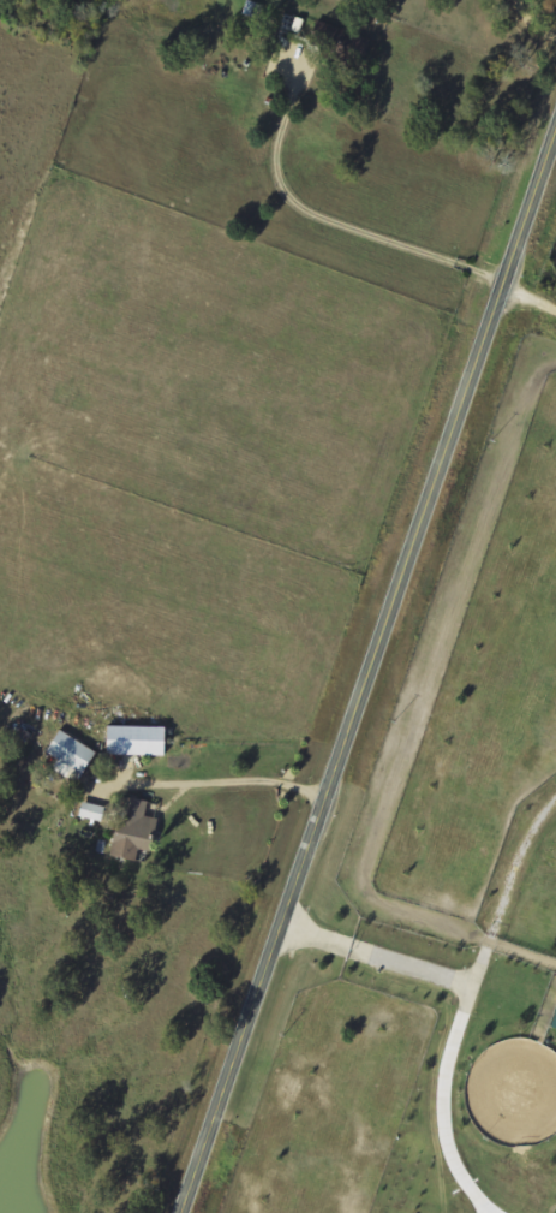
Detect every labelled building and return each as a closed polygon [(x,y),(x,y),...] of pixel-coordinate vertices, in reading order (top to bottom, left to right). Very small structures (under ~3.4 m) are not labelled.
[(102,755),(162,756),(162,728),(103,726),(102,755)] [(50,771),(77,783),(92,749),(54,731),(44,753),(56,759),(50,771)] [(107,856),(132,861),(139,828),(138,828),(143,802),(119,797),(107,856)] [(77,818),(100,821),(102,806),(79,803),(77,818)] [(546,1028),(555,1031),(555,996),(546,1028)]
